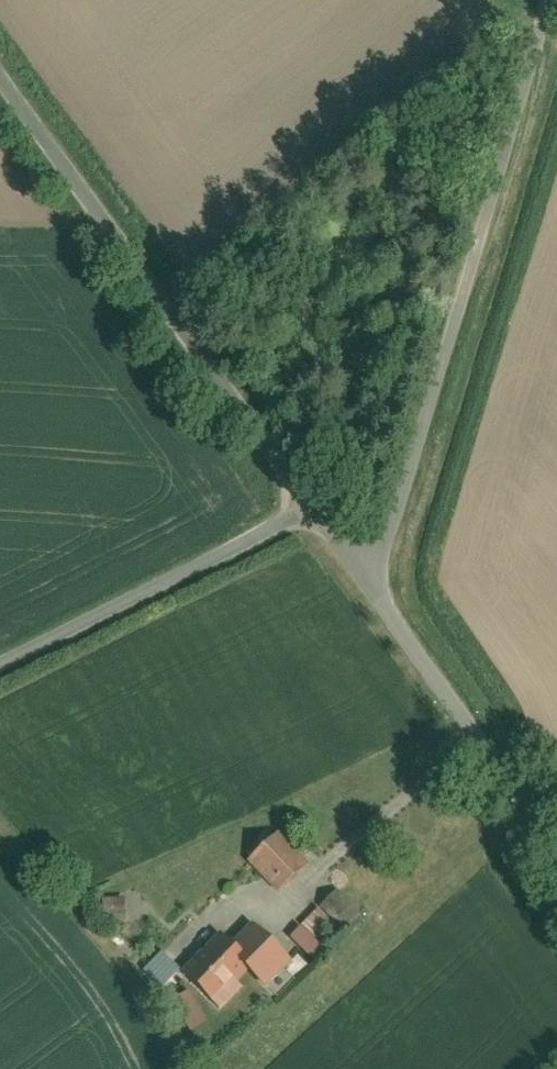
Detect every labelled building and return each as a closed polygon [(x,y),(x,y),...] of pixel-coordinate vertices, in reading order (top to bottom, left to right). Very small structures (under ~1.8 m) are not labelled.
[(311,864),(280,832),(249,862),(280,894),(311,864)] [(340,888),(294,935),(320,961),(366,914),(340,888)] [(126,899),(106,900),(107,926),(128,925),(127,910),(126,899)] [(222,931),(183,971),(223,1010),(258,975),(270,987),(297,959),(257,920),(235,943),(222,931)] [(143,970),(164,989),(184,969),(163,949),(143,970)]
